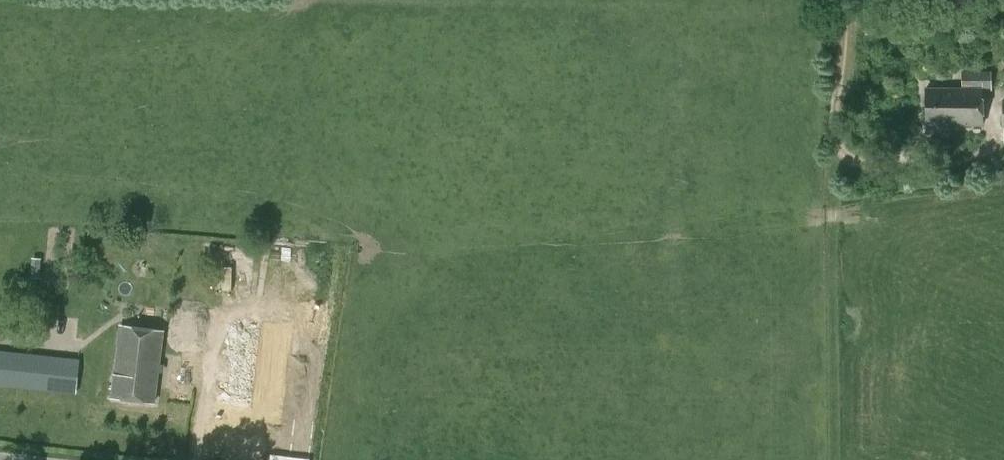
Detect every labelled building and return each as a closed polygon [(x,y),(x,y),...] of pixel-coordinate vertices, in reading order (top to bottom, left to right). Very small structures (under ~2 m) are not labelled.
[(982,89),(989,89),(989,72),(962,72),(962,87),(926,87),(926,125),(982,125),(982,89)] [(233,323),(229,373),(264,376),(267,326),(233,323)] [(114,396),(153,401),(162,333),(122,328),(114,396)] [(76,394),(82,353),(65,350),(64,357),(0,350),(0,385),(76,394)]
